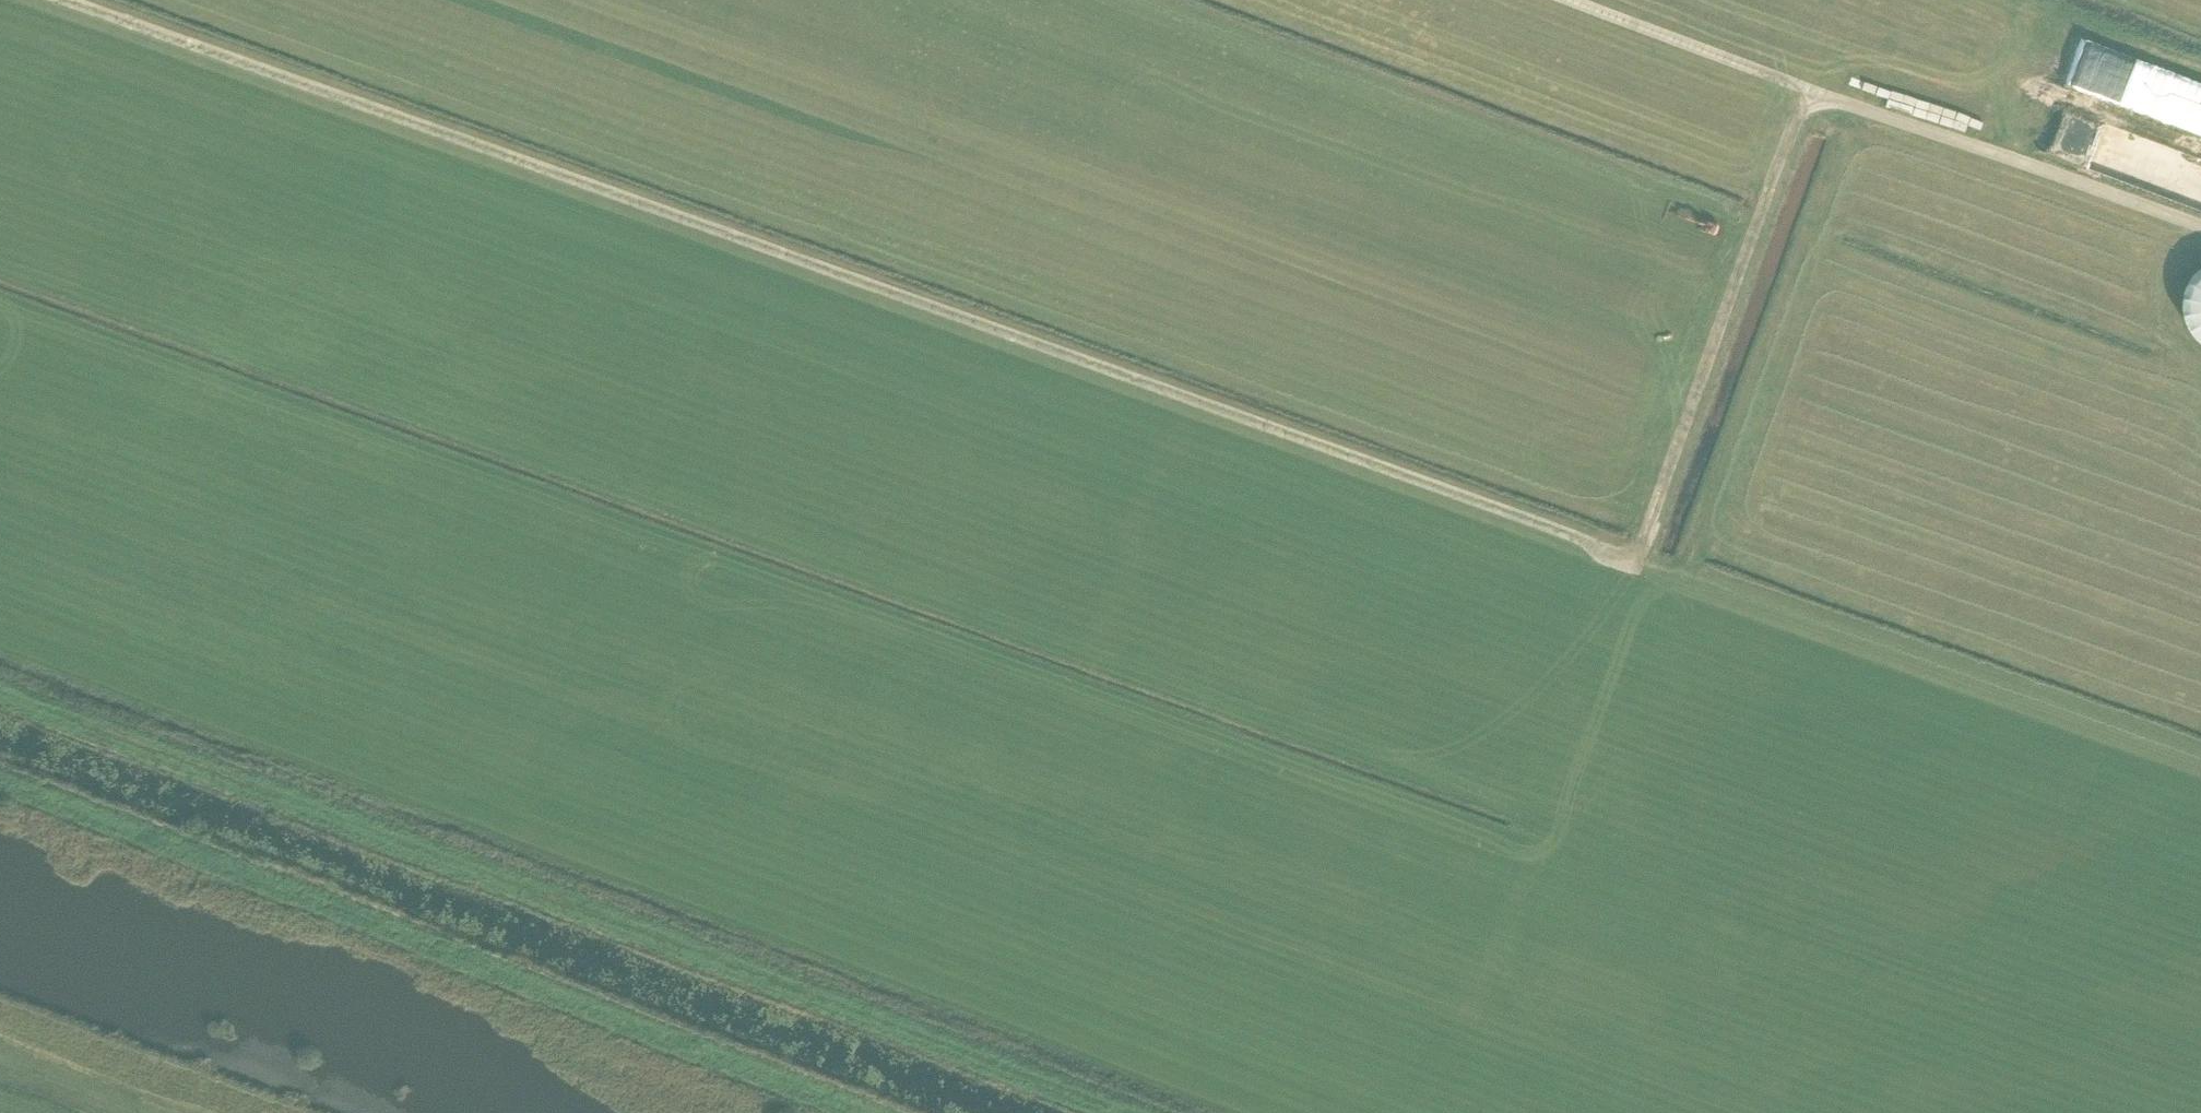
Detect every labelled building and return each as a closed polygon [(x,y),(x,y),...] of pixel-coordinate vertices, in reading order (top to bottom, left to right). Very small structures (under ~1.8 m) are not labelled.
[(2060,79),(2200,126),(2200,86),(2072,43),(2060,79)] [(2200,267),(2198,269),(2195,272),(2193,274),(2191,277),(2189,279),(2188,282),(2186,285),(2185,288),(2184,291),(2183,295),(2182,298),(2182,301),(2182,304),(2182,308),(2183,313),(2183,316),(2184,319),(2185,322),(2187,325),(2188,328),(2190,331),(2193,335),(2195,337),(2198,340),(2200,342),(2200,267)]
